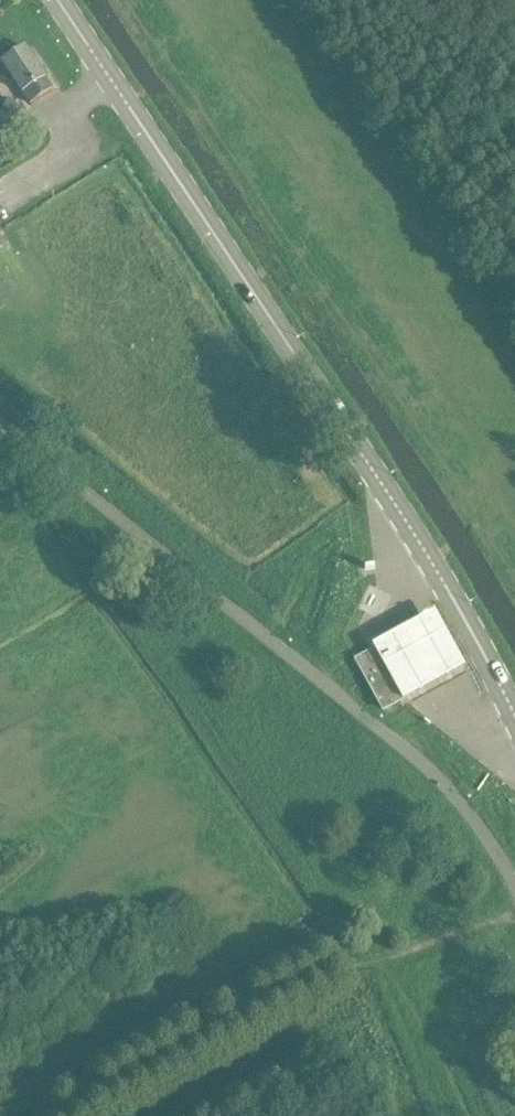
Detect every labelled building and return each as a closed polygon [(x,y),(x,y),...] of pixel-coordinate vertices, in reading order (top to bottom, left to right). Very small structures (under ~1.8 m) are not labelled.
[(45,77),(25,47),(7,59),(0,48),(0,67),(2,65),(22,93),(23,92),(30,104),(52,89),(45,78),(45,77)] [(438,613),(376,646),(406,702),(468,669),(438,613)] [(383,710),(401,701),(373,650),(355,660),(383,710)]
